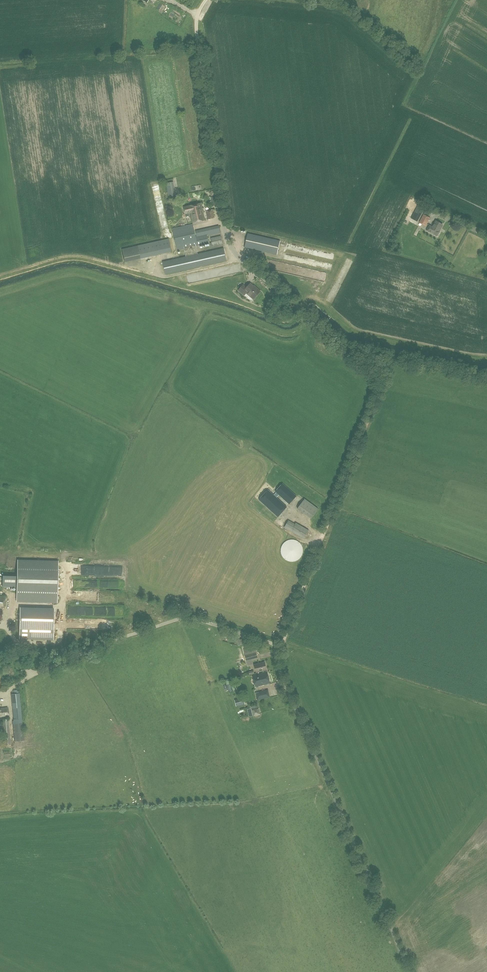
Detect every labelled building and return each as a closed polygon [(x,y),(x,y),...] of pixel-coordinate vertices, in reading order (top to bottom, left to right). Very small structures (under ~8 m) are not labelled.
[(167,183),(170,198),(177,197),(174,182),(167,183)] [(202,203),(190,205),(184,206),(186,216),(190,216),(189,213),(191,212),(193,223),(205,220),(202,203)] [(417,221),(424,209),(417,206),(411,219),(412,220),(413,219),(417,221)] [(215,218),(213,209),(206,211),(208,220),(215,218)] [(426,226),(430,218),(424,214),(419,222),(426,226)] [(439,230),(442,224),(436,221),(433,227),(430,225),(427,230),(437,236),(440,231),(439,230)] [(209,243),(208,236),(207,234),(208,234),(209,236),(221,233),(219,226),(196,230),(197,236),(196,236),(193,224),(173,229),(177,250),(184,249),(186,257),(163,262),(166,274),(227,261),(224,248),(198,254),(196,246),(209,243)] [(245,247),(277,254),(280,241),(248,233),(245,247)] [(213,246),(223,244),(221,236),(211,238),(213,246)] [(145,244),(124,248),(126,261),(146,257),(146,256),(173,251),(171,241),(145,246),(145,244)] [(340,281),(346,283),(355,263),(349,260),(340,281)] [(304,278),(316,281),(318,274),(305,271),(304,278)] [(247,293),(254,299),(260,292),(256,288),(255,288),(250,284),(247,288),(243,285),(239,291),(244,295),(247,293)] [(290,504),(297,496),(283,484),(276,491),(290,504)] [(268,490),(259,500),(278,517),(287,507),(268,490)] [(318,509),(305,499),(297,509),(311,518),(318,509)] [(289,521),(285,527),(304,539),(309,530),(296,523),(295,524),(289,521)] [(57,602),(58,561),(18,560),(17,601),(57,602)] [(54,608),(20,608),(19,637),(53,638),(54,608)] [(258,659),(255,647),(255,646),(244,649),(245,653),(247,662),(258,659)] [(267,669),(265,662),(255,665),(256,672),(267,669)] [(270,683),(268,672),(253,675),(256,687),(270,683)] [(268,690),(259,692),(260,695),(256,696),(257,700),(263,698),(270,697),(268,690)] [(24,740),(20,693),(12,694),(14,720),(13,720),(15,741),(24,740)] [(8,707),(2,708),(0,709),(0,716),(9,715),(8,707)] [(8,720),(2,721),(4,745),(10,744),(8,720)]
